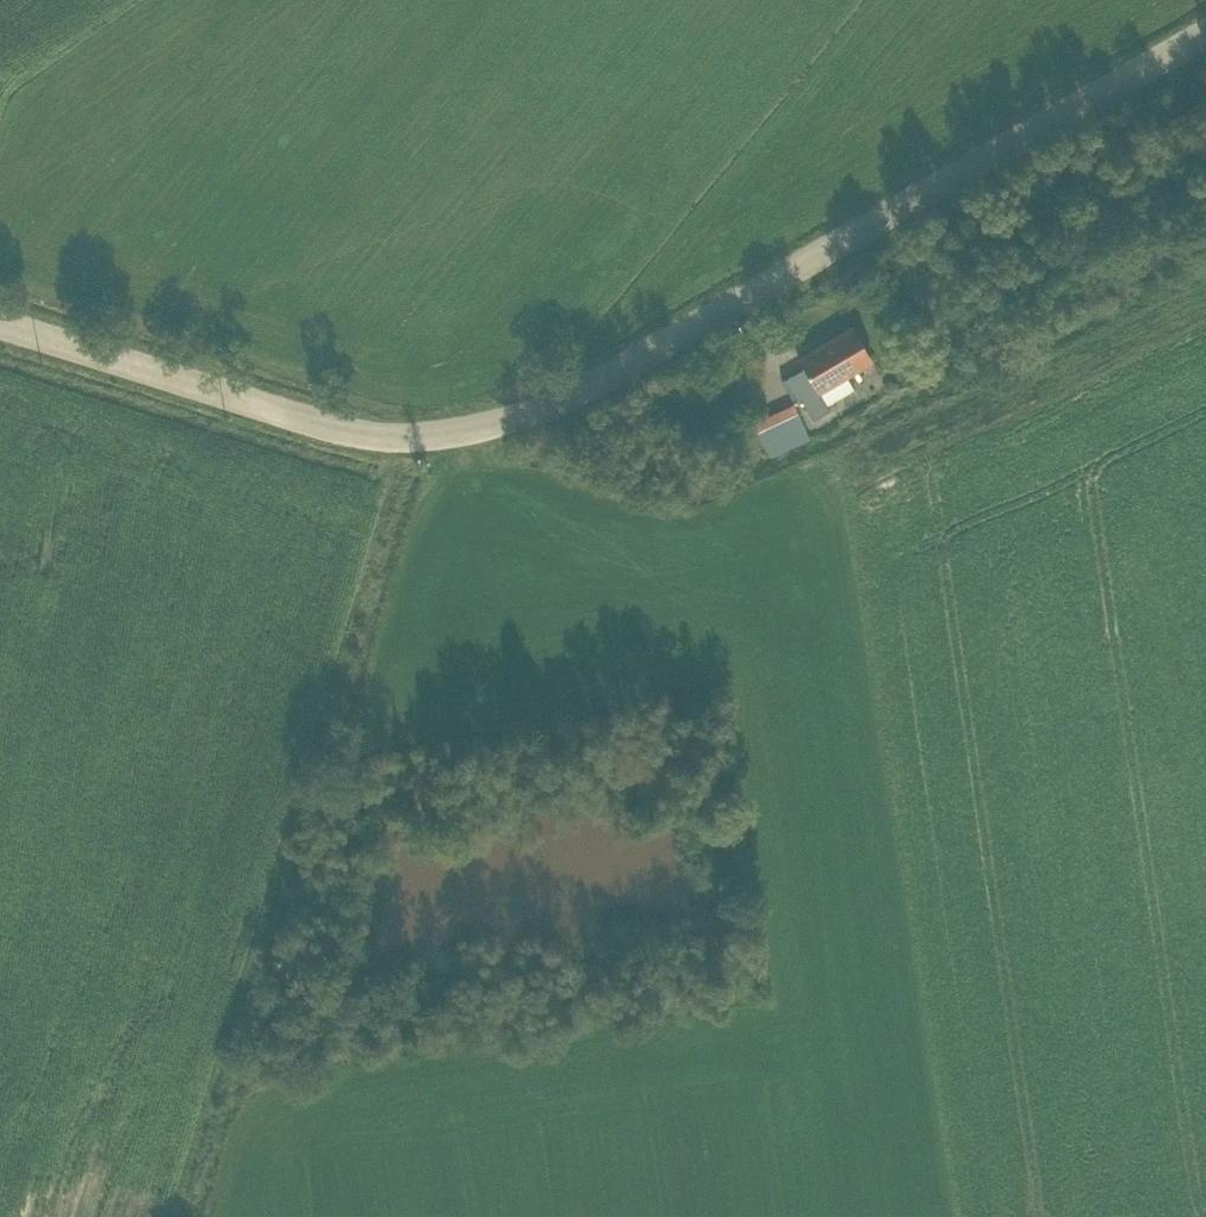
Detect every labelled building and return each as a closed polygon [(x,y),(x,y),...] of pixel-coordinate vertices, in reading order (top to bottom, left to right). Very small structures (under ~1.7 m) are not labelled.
[(847,379),(873,363),(852,326),(797,358),(804,370),(782,383),(796,405),(801,403),(813,422),(829,412),(827,407),(855,391),(847,379)] [(935,380),(952,370),(946,359),(929,369),(935,380)] [(754,424),(771,458),(810,439),(793,406),(754,424)]
